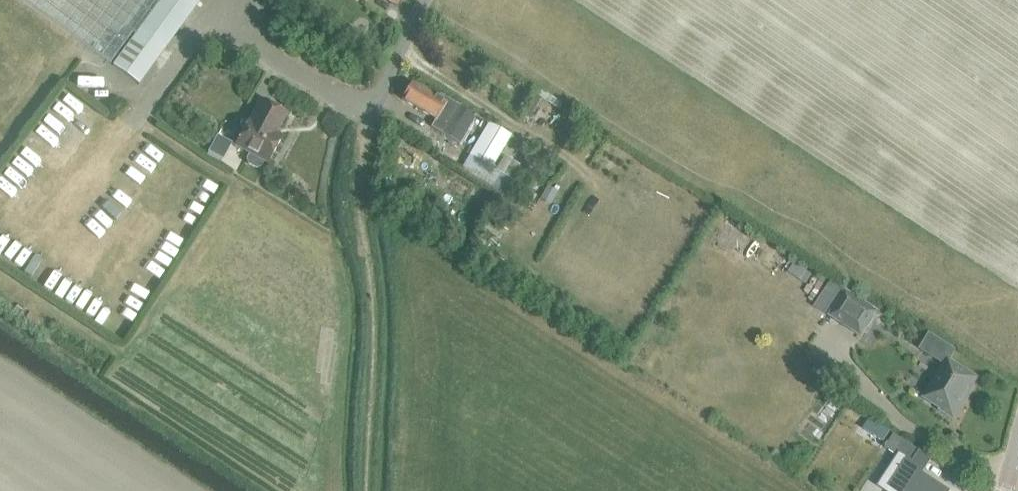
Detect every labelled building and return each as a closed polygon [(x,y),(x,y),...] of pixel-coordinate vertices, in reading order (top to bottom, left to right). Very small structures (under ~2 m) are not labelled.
[(138,83),(199,0),(25,0),(138,83)] [(439,97),(412,82),(402,99),(437,120),(433,127),(460,143),(477,115),(459,104),(441,93),(439,97)] [(260,99),(235,146),(267,163),(281,136),(276,133),(286,113),(260,99)] [(491,168),(510,136),(488,122),(469,155),(491,168)] [(547,185),(540,197),(550,203),(557,191),(547,185)] [(460,254),(467,240),(456,234),(448,247),(460,254)] [(830,282),(814,307),(830,317),(862,338),(878,313),(846,292),(830,282)] [(945,367),(925,397),(942,408),(940,410),(954,419),(963,406),(961,405),(978,379),(952,362),(958,354),(934,339),(925,353),(945,367)] [(877,423),(871,432),(885,441),(891,432),(877,423)] [(911,465),(921,451),(894,434),(885,448),(911,465)] [(891,490),(950,490),(922,473),(900,458),(882,485),(891,490)]
